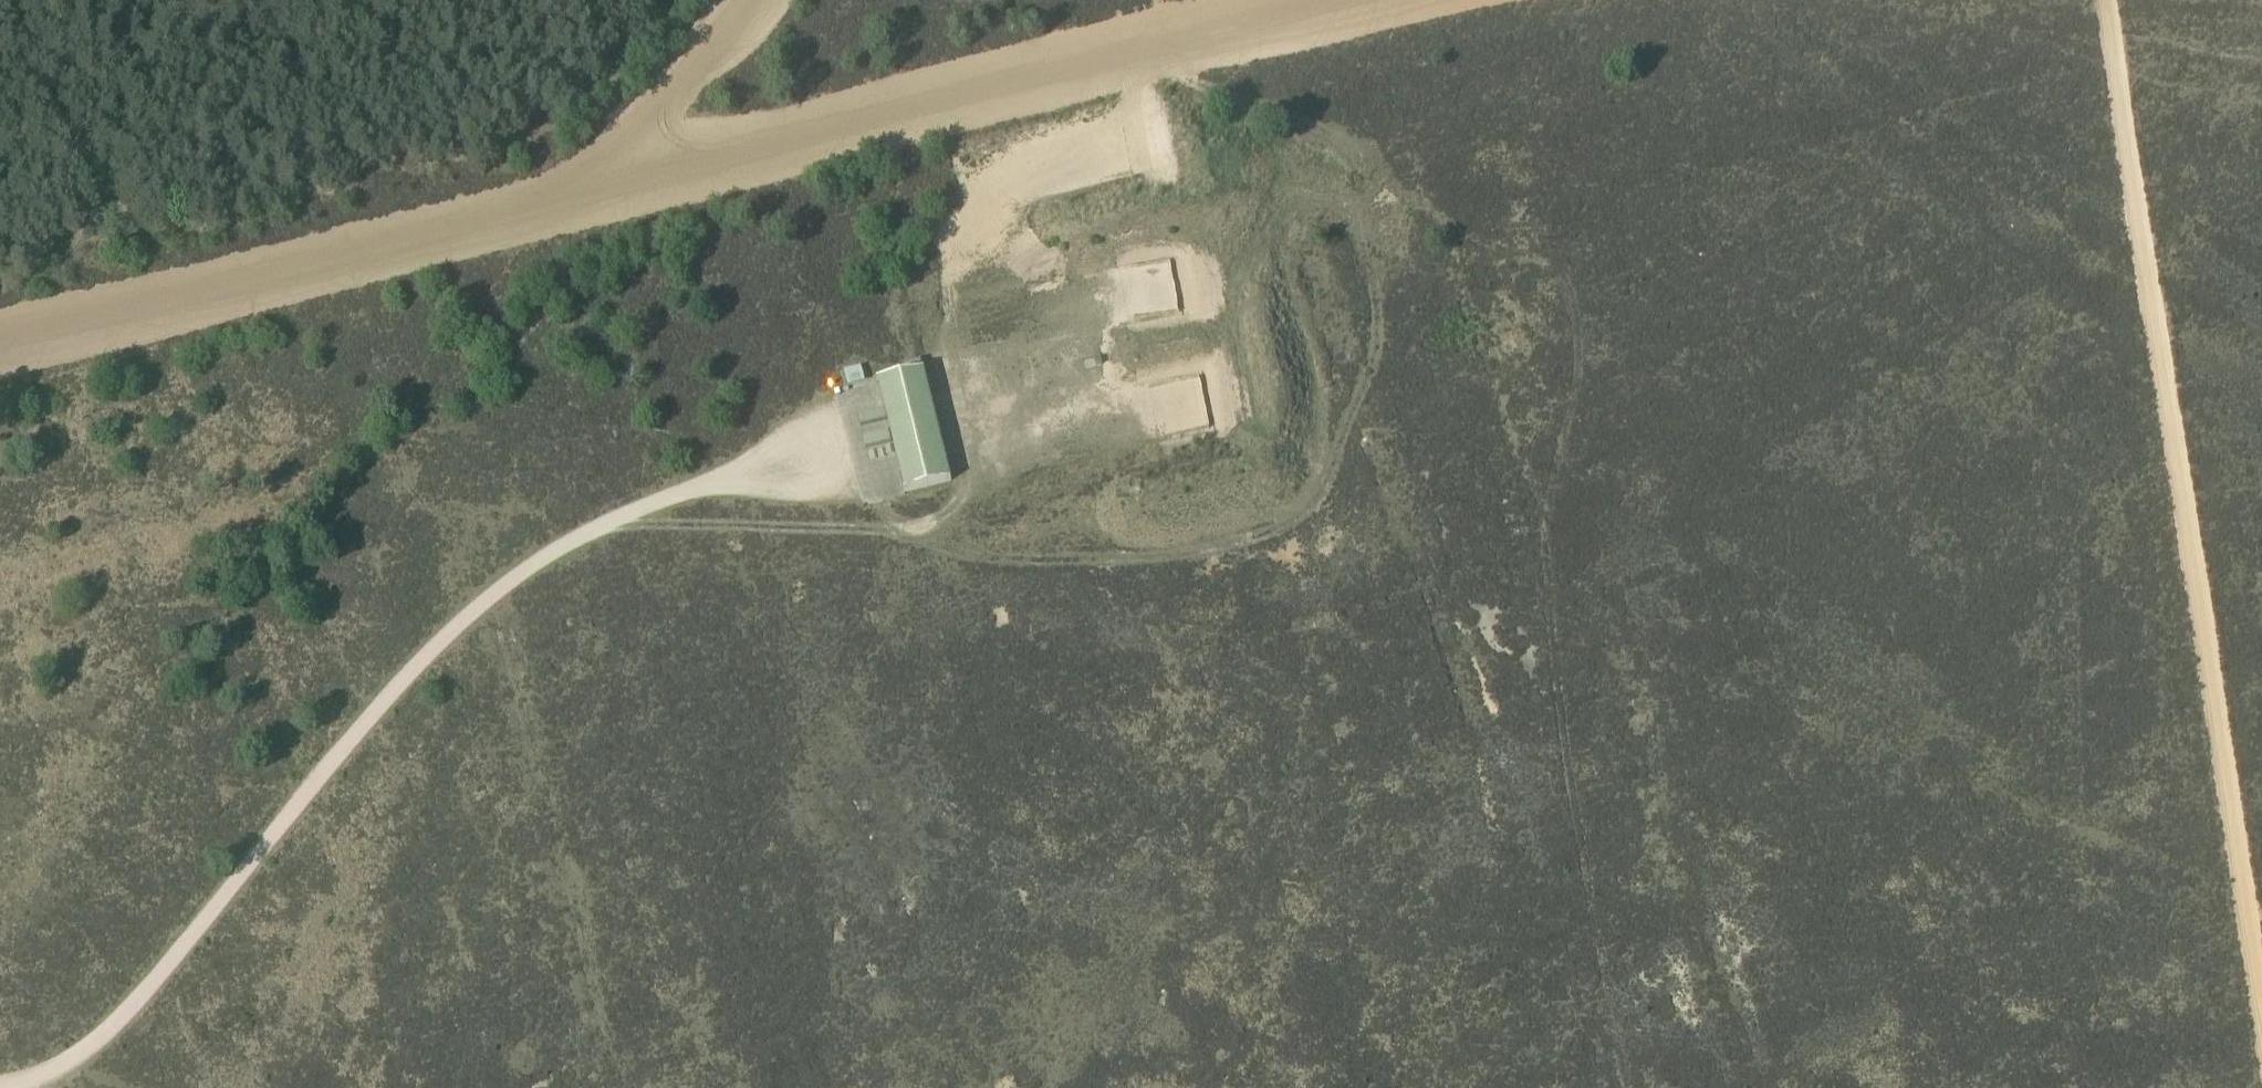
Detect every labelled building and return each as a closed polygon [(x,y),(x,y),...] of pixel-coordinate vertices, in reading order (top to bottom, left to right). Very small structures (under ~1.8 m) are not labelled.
[(842,373),(859,368),(854,350),(837,355),(842,373)] [(919,361),(904,364),(906,374),(922,370),(919,361)] [(850,411),(868,408),(867,397),(848,400),(850,411)] [(874,419),(856,422),(860,443),(878,439),(874,419)] [(726,544),(738,540),(731,523),(719,527),(726,544)] [(1279,995),(1288,990),(1277,972),(1269,977),(1279,995)]
